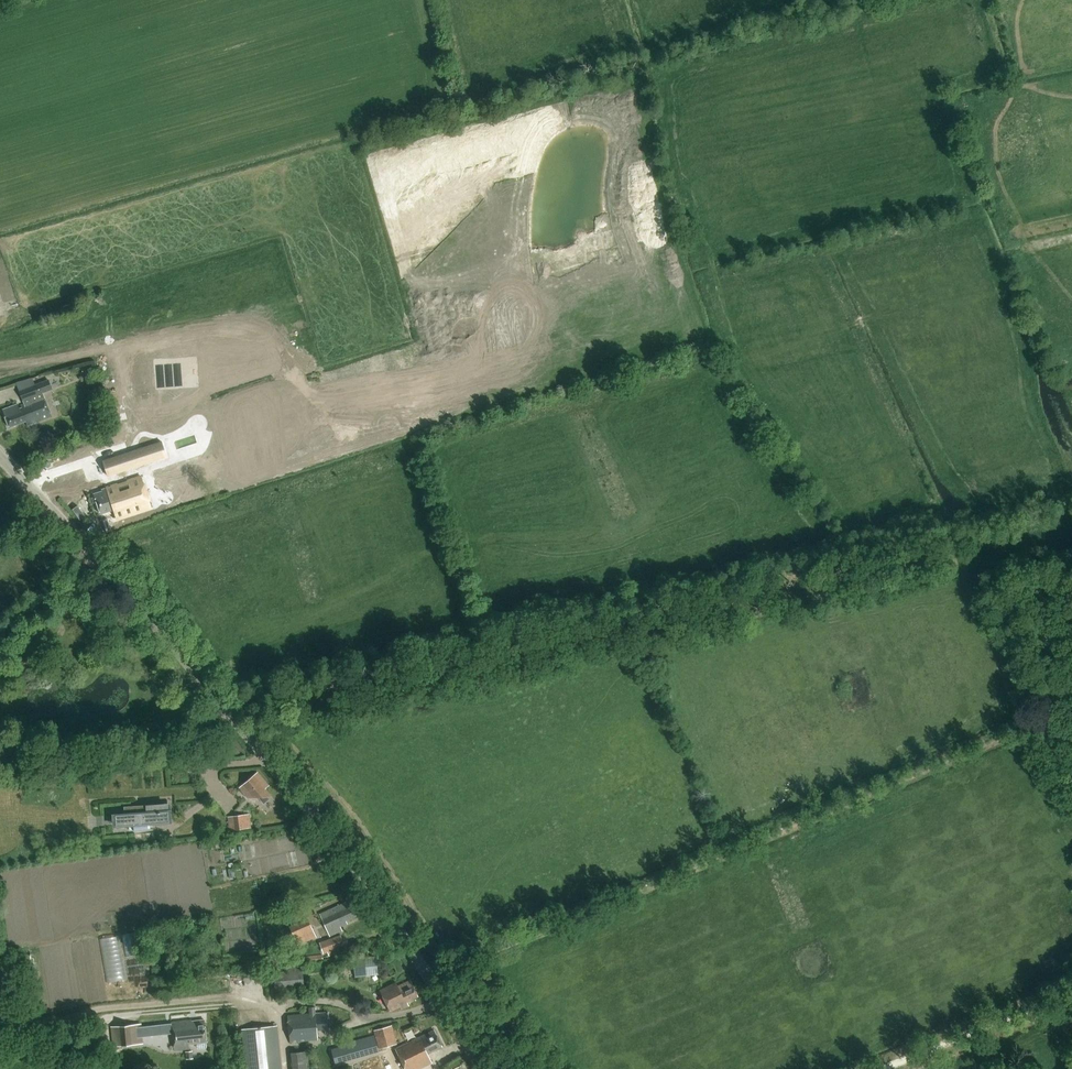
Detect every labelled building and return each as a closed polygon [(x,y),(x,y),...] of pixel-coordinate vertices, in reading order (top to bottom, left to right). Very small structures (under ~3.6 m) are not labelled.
[(81,303),(83,309),(90,307),(88,301),(81,303)] [(27,427),(41,421),(52,417),(43,394),(53,390),(49,379),(35,384),(36,386),(18,393),(23,407),(19,408),(18,405),(3,410),(9,428),(26,422),(27,427)] [(159,426),(170,462),(219,448),(216,436),(311,409),(304,382),(207,410),(204,400),(163,412),(166,424),(159,426)] [(320,433),(329,430),(322,411),(313,415),(320,433)] [(143,428),(107,440),(112,455),(148,442),(143,428)] [(107,475),(166,456),(162,443),(103,461),(107,475)] [(143,491),(144,491),(146,490),(141,478),(140,478),(128,482),(129,484),(119,487),(118,485),(113,487),(113,489),(110,490),(109,488),(105,489),(105,490),(103,490),(104,492),(95,495),(101,515),(114,511),(115,511),(117,519),(118,520),(152,509),(148,496),(146,497),(145,497),(143,491)] [(258,772),(238,788),(247,799),(259,798),(263,804),(270,799),(268,797),(273,797),(266,788),(270,785),(258,772)] [(125,813),(112,814),(113,827),(129,826),(129,830),(151,829),(150,824),(169,822),(168,804),(124,807),(125,813)] [(228,817),(229,831),(251,828),(249,814),(228,817)] [(329,936),(336,934),(342,931),(340,927),(347,923),(346,921),(358,916),(354,907),(351,908),(348,901),(319,914),(329,936)] [(289,926),(298,945),(316,937),(307,918),(289,926)] [(344,950),(341,935),(321,940),(325,955),(344,950)] [(296,961),(325,958),(325,955),(300,957),(299,949),(295,950),(296,961)] [(377,955),(353,958),(355,977),(379,974),(378,964),(383,964),(382,958),(377,959),(377,955)] [(273,972),(275,991),(304,987),(302,969),(298,969),(297,965),(287,966),(288,970),(273,972)] [(392,1012),(400,1008),(401,1009),(408,1005),(406,1001),(418,996),(410,980),(398,986),(396,983),(380,991),(390,1012),(392,1012)] [(309,1014),(287,1016),(290,1042),(318,1040),(317,1030),(330,1029),(328,1012),(316,1014),(315,1007),(308,1008),(309,1014)] [(171,1022),(171,1024),(141,1027),(140,1024),(111,1027),(113,1047),(143,1044),(142,1036),(172,1033),(174,1051),(189,1049),(189,1044),(207,1042),(204,1020),(191,1021),(191,1020),(171,1022)] [(374,1030),(379,1049),(397,1044),(392,1025),(374,1030)] [(277,1026),(242,1029),(246,1068),(282,1068),(277,1026)] [(442,1047),(434,1030),(395,1048),(405,1068),(419,1068),(432,1063),(428,1054),(442,1047)] [(349,1060),(378,1051),(374,1038),(346,1046),(346,1048),(332,1052),(336,1065),(349,1061),(349,1060)] [(308,1051),(291,1053),(293,1068),(310,1068),(308,1051)]
